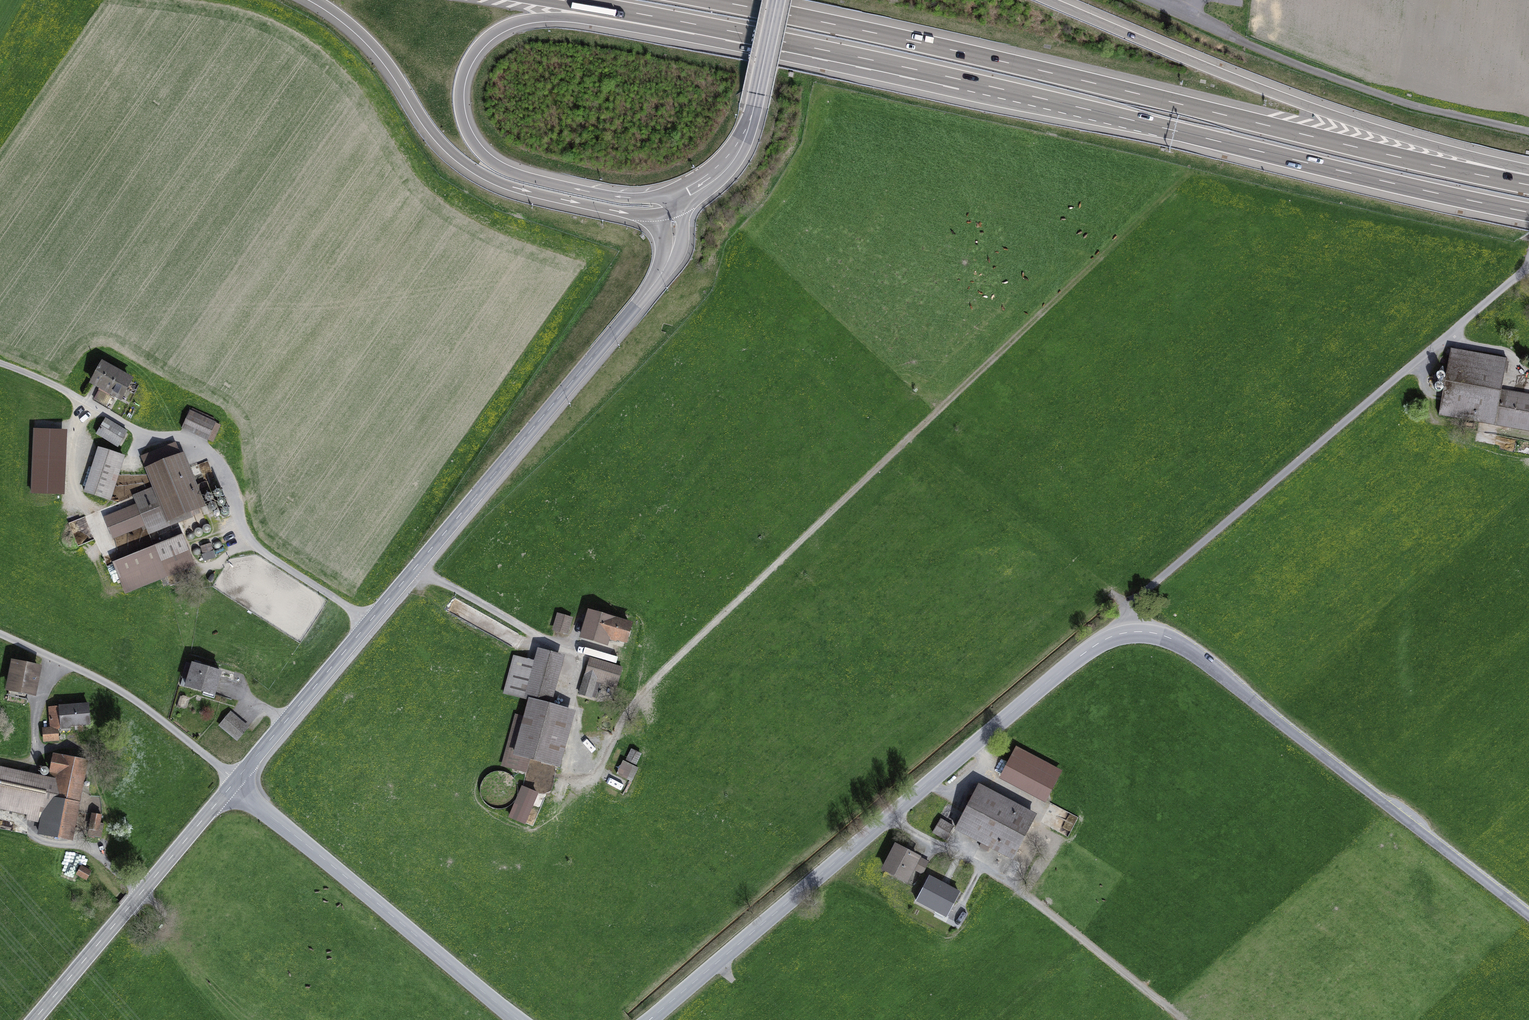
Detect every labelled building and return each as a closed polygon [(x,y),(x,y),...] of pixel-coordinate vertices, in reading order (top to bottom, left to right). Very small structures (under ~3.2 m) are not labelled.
[(1528,430),(1528,396),(1501,391),(1507,358),(1451,348),(1439,415),(1444,416),(1444,415),(1528,430)] [(111,392),(120,397),(130,380),(101,364),(92,381),(100,386),(99,390),(109,396),(111,392)] [(220,425),(190,411),(183,425),(209,437),(208,440),(212,442),(220,425)] [(96,434),(118,447),(127,432),(105,419),(96,434)] [(208,440),(209,437),(183,425),(182,428),(208,440)] [(143,457),(155,488),(133,497),(137,504),(106,517),(114,538),(142,526),(143,529),(146,528),(148,533),(191,516),(189,511),(200,507),(175,444),(143,457)] [(98,448),(85,492),(106,498),(120,455),(98,448)] [(88,517),(72,521),(78,543),(94,538),(88,517)] [(121,582),(162,566),(165,575),(188,566),(186,560),(192,558),(183,536),(114,563),(121,582)] [(202,556),(204,561),(215,558),(213,553),(205,555),(202,556)] [(188,566),(194,564),(192,558),(186,560),(188,566)] [(121,582),(125,591),(165,575),(162,566),(121,582)] [(625,640),(630,624),(614,619),(605,617),(590,612),(582,637),(606,644),(608,636),(625,640)] [(571,619),(558,615),(554,628),(567,632),(571,619)] [(526,718),(517,716),(504,765),(526,771),(529,758),(541,761),(541,763),(551,766),(551,764),(558,766),(568,728),(563,726),(567,709),(544,703),(557,655),(539,650),(536,662),(514,656),(504,692),(531,700),(526,718)] [(591,697),(596,677),(617,684),(622,668),(590,659),(580,693),(591,697)] [(189,679),(186,686),(213,694),(220,672),(199,666),(200,662),(194,660),(193,665),(186,663),(182,677),(189,679)] [(14,663),(9,688),(28,691),(33,692),(38,668),(14,663)] [(8,695),(26,699),(28,691),(9,688),(8,695)] [(51,729),(43,729),(44,740),(58,739),(57,729),(70,728),(70,725),(89,723),(88,705),(50,707),(51,729)] [(220,725),(237,740),(248,728),(230,713),(220,725)] [(39,832),(69,839),(72,826),(82,777),(83,777),(87,761),(77,759),(78,752),(64,749),(63,757),(54,755),(49,778),(0,768),(0,808),(28,813),(27,820),(41,823),(39,832)] [(1003,777),(1044,799),(1059,772),(1017,750),(1003,777)] [(632,751),(628,759),(635,762),(639,754),(632,751)] [(630,778),(635,767),(625,762),(620,773),(630,778)] [(79,802),(78,802),(83,777),(82,777),(72,826),(74,826),(79,802)] [(523,786),(510,818),(528,826),(541,793),(523,786)] [(1008,802),(978,786),(956,827),(991,845),(994,840),(1016,852),(1032,822),(1005,807),(1008,802)] [(92,813),(89,828),(98,830),(101,815),(92,813)] [(941,819),(933,832),(945,840),(953,826),(941,819)] [(922,874),(928,863),(896,846),(884,868),(906,880),(912,868),(922,874)] [(81,867),(77,874),(86,879),(90,871),(81,867)] [(929,878),(917,901),(917,902),(919,899),(947,913),(945,916),(946,917),(958,893),(929,878)] [(945,916),(947,913),(919,899),(917,902),(945,916)]
